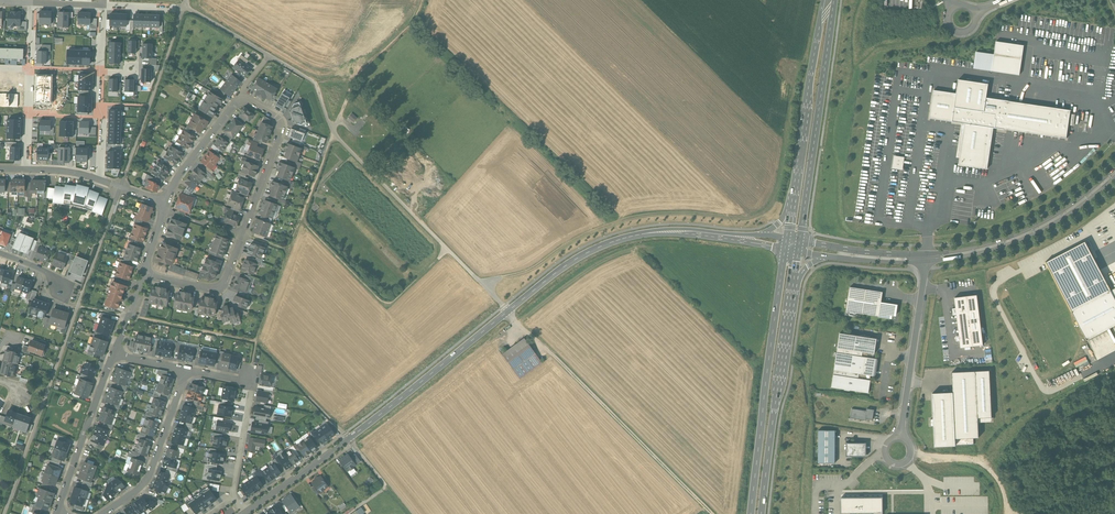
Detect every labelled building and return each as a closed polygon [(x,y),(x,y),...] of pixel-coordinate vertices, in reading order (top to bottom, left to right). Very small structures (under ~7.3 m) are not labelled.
[(52,12),(40,11),(40,14),(40,20),(40,24),(51,25),(51,23),(51,14),(52,12)] [(20,22),(21,13),(18,13),(18,12),(9,12),(8,26),(17,26),(20,26),(20,22)] [(69,12),(58,12),(58,27),(68,28),(69,12)] [(91,13),(79,13),(78,24),(90,25),(90,19),(91,13)] [(119,14),(111,14),(110,20),(110,26),(118,26),(119,14)] [(127,15),(119,14),(118,26),(126,27),(127,21),(127,15)] [(134,15),(134,21),(134,27),(142,27),(143,15),(134,15)] [(151,15),(143,15),(142,27),(151,27),(151,15)] [(160,16),(151,15),(151,27),(159,28),(159,22),(160,16)] [(20,26),(17,26),(17,30),(27,31),(27,22),(20,22),(20,26)] [(136,41),(128,41),(128,54),(136,54),(136,47),(136,41)] [(121,43),(110,42),(109,53),(121,53),(121,43)] [(1019,76),(1024,46),(996,42),(994,55),(977,52),(974,69),(1019,76)] [(153,44),(143,44),(142,58),(149,58),(152,59),(153,44)] [(0,48),(0,58),(1,58),(18,59),(23,59),(24,49),(0,48)] [(75,51),(68,50),(67,64),(75,64),(75,51)] [(42,52),(37,51),(37,57),(37,59),(37,63),(46,64),(47,52),(42,52)] [(83,51),(75,51),(75,64),(82,64),(83,51)] [(120,64),(121,53),(109,53),(109,64),(120,64)] [(245,64),(246,65),(249,61),(241,55),(237,60),(238,61),(239,61),(243,64),(245,64)] [(243,64),(239,61),(238,61),(233,68),(236,70),(242,75),(245,77),(251,69),(248,66),(247,66),(246,65),(245,64),(243,64)] [(148,70),(142,69),(141,82),(151,82),(151,73),(151,70),(148,70)] [(53,74),(34,74),(34,89),(33,104),(52,104),(53,74)] [(79,75),(79,82),(92,83),(93,75),(89,75),(79,75)] [(232,75),(226,82),(235,89),(241,82),(238,80),(232,75)] [(118,79),(109,79),(109,92),(117,92),(118,85),(118,79)] [(266,98),(270,101),(273,95),(277,89),(259,79),(255,84),(252,90),(257,93),(255,95),(265,100),(266,98)] [(134,80),(125,80),(125,92),(134,92),(134,86),(134,80)] [(1067,139),(1071,110),(986,98),(988,84),(958,80),(956,94),(934,90),(929,119),(965,124),(959,165),(987,169),(993,128),(1067,139)] [(92,83),(79,82),(79,90),(89,90),(92,91),(92,83)] [(230,96),(235,89),(226,82),(221,89),(226,93),(230,96)] [(209,92),(204,101),(216,108),(218,103),(220,104),(223,100),(209,92)] [(0,94),(0,109),(18,110),(18,95),(8,94),(0,94)] [(290,98),(282,94),(275,105),(283,109),(285,106),(288,101),(290,98)] [(78,104),(92,105),(92,97),(88,97),(79,97),(78,104)] [(213,112),(216,108),(204,101),(199,109),(213,117),(215,113),(213,112)] [(294,104),(289,112),(293,122),(301,125),(306,123),(305,119),(306,119),(301,106),(300,106),(299,102),(294,104)] [(92,105),(78,104),(78,112),(88,112),(91,112),(92,105)] [(247,120),(249,121),(254,115),(249,111),(249,112),(246,109),(244,110),(240,114),(240,115),(247,120)] [(349,120),(356,125),(361,118),(354,112),(349,120)] [(193,129),(201,133),(204,128),(205,128),(208,122),(202,119),(196,115),(192,120),(188,125),(188,126),(193,129)] [(264,116),(262,123),(268,126),(270,120),(269,119),(264,116)] [(235,119),(229,125),(238,132),(243,125),(236,120),(235,119)] [(21,120),(8,120),(7,138),(20,139),(21,120)] [(51,121),(40,120),(40,131),(51,131),(51,128),(51,121)] [(74,122),(60,121),(59,137),(73,137),(74,122)] [(89,122),(80,122),(80,134),(89,134),(89,127),(89,122)] [(262,123),(259,131),(269,135),(272,127),(268,126),(262,123)] [(233,138),(238,132),(229,125),(224,132),(226,133),(233,138)] [(291,129),(288,137),(293,139),(302,142),(305,134),(299,132),(291,129)] [(183,131),(180,136),(191,143),(195,137),(193,136),(188,133),(183,131)] [(266,143),(269,135),(259,131),(256,138),(256,139),(262,141),(266,143)] [(188,149),(191,143),(180,136),(177,142),(181,145),(186,148),(188,149)] [(224,136),(222,139),(229,144),(228,144),(229,145),(232,142),(231,141),(224,136)] [(220,151),(222,152),(224,152),(226,150),(225,148),(228,144),(229,144),(222,139),(220,137),(214,145),(220,149),(220,151)] [(298,148),(287,144),(285,149),(286,149),(285,152),(286,152),(284,157),(294,161),(296,162),(297,162),(301,149),(298,148)] [(247,156),(260,160),(264,150),(256,147),(251,145),(251,146),(247,156)] [(171,146),(168,152),(179,159),(182,153),(176,149),(171,146)] [(16,148),(10,147),(10,160),(19,160),(20,148),(16,148)] [(49,149),(38,148),(37,153),(37,160),(48,161),(48,160),(49,153),(49,149)] [(70,148),(59,148),(58,162),(69,163),(70,148)] [(88,149),(77,148),(76,155),(76,161),(87,162),(88,149)] [(113,151),(108,151),(108,160),(119,160),(119,157),(120,156),(121,152),(113,151)] [(210,151),(205,156),(215,165),(220,159),(216,156),(210,151)] [(176,164),(179,159),(168,152),(164,158),(169,160),(174,164),(176,164)] [(218,153),(216,156),(220,159),(223,161),(225,158),(218,153)] [(211,170),(215,165),(205,156),(201,162),(207,167),(211,170)] [(894,169),(904,169),(905,156),(895,156),(894,169)] [(119,160),(108,160),(108,169),(112,169),(120,169),(120,165),(119,164),(119,160)] [(159,162),(155,168),(167,174),(170,169),(168,168),(163,165),(159,162)] [(247,174),(255,177),(258,167),(250,163),(245,162),(242,172),(241,172),(247,174)] [(292,167),(280,163),(278,168),(279,169),(278,171),(279,172),(277,176),(287,180),(290,181),(294,168),(292,167)] [(211,170),(207,167),(205,169),(211,174),(212,175),(214,172),(211,170)] [(163,180),(167,174),(155,168),(152,174),(156,176),(163,180)] [(201,171),(197,168),(196,169),(195,169),(192,173),(192,174),(191,175),(200,182),(201,180),(202,180),(203,180),(205,178),(204,177),(204,176),(206,175),(206,174),(201,171)] [(203,168),(201,171),(206,174),(206,175),(209,177),(211,174),(205,169),(203,168)] [(154,183),(156,180),(155,179),(147,174),(145,180),(148,181),(154,183)] [(189,185),(194,190),(194,189),(200,182),(191,175),(190,177),(189,177),(186,181),(185,183),(189,185)] [(247,193),(248,193),(252,184),(247,182),(240,179),(240,180),(236,189),(241,191),(247,193)] [(38,181),(38,193),(44,193),(45,187),(46,181),(38,181)] [(145,188),(157,192),(157,190),(159,190),(160,189),(160,187),(159,186),(157,185),(156,184),(154,183),(148,181),(145,188)] [(280,199),(282,200),(283,200),(287,188),(287,187),(284,186),(273,182),(271,187),(272,188),(271,190),(272,191),(270,196),(280,199)] [(53,199),(53,203),(74,206),(82,208),(102,215),(108,200),(98,196),(99,193),(86,189),(87,187),(80,185),(79,187),(66,185),(65,188),(55,186),(55,189),(53,199)] [(194,190),(189,185),(185,190),(190,193),(192,194),(195,190),(194,189),(194,190)] [(45,187),(44,193),(43,197),(53,199),(55,189),(45,187)] [(181,194),(178,201),(191,206),(194,199),(189,197),(183,195),(181,194)] [(232,206),(240,209),(244,199),(238,197),(232,194),(232,195),(230,199),(229,200),(228,202),(229,203),(228,205),(232,206)] [(189,213),(191,206),(178,201),(175,208),(180,210),(186,212),(189,213)] [(262,207),(274,211),(277,205),(274,204),(267,201),(265,201),(264,204),(263,204),(262,207)] [(141,204),(138,211),(150,215),(151,213),(153,212),(152,210),(153,208),(148,207),(141,204)] [(274,211),(262,207),(261,210),(261,211),(260,214),(262,214),(269,217),(272,218),(274,211)] [(149,217),(150,215),(138,211),(136,218),(143,220),(148,222),(148,220),(151,219),(149,217)] [(232,215),(228,213),(227,213),(224,222),(236,227),(240,217),(232,215)] [(166,234),(181,240),(186,224),(171,219),(166,234)] [(258,220),(255,226),(268,230),(270,224),(269,224),(260,220),(258,220)] [(133,231),(145,236),(148,229),(141,227),(135,225),(135,226),(134,226),(133,228),(133,230),(133,231)] [(266,237),(268,230),(255,226),(253,232),(255,233),(265,236),(266,237)] [(145,236),(133,231),(132,233),(131,233),(130,236),(131,237),(130,238),(136,240),(143,242),(145,236)] [(2,232),(0,238),(0,244),(6,246),(8,240),(10,235),(2,232)] [(27,253),(29,249),(33,240),(33,239),(19,233),(17,240),(14,246),(13,248),(27,253)] [(223,238),(216,235),(209,253),(222,258),(229,241),(229,240),(223,238)] [(29,249),(34,251),(37,243),(37,241),(33,240),(29,249)] [(1072,311),(1110,291),(1085,242),(1046,262),(1072,311)] [(261,247),(251,243),(250,247),(249,246),(248,249),(249,250),(248,254),(257,257),(261,259),(261,258),(265,249),(265,248),(261,247)] [(129,244),(126,251),(139,255),(139,254),(140,254),(141,250),(141,249),(138,247),(130,244),(129,244)] [(171,264),(172,265),(177,249),(161,244),(156,259),(171,264)] [(43,260),(47,261),(50,252),(44,250),(44,249),(43,248),(41,247),(40,248),(39,248),(37,252),(35,257),(39,258),(38,259),(43,261),(43,260)] [(138,257),(139,255),(126,251),(124,257),(125,257),(133,260),(136,262),(137,260),(138,260),(139,257),(138,257)] [(67,257),(57,253),(52,265),(63,269),(66,263),(68,257),(67,257)] [(88,261),(76,257),(74,261),(71,271),(70,272),(82,276),(88,261)] [(215,262),(206,259),(200,277),(206,279),(207,278),(211,280),(215,278),(222,265),(215,262)] [(242,270),(253,274),(257,265),(257,264),(251,262),(245,260),(242,270)] [(118,269),(131,274),(133,267),(127,265),(121,263),(120,264),(119,264),(118,266),(119,268),(118,269)] [(184,276),(186,270),(172,265),(171,264),(169,270),(184,276)] [(131,274),(118,269),(118,271),(117,272),(116,274),(116,275),(116,276),(122,278),(129,280),(131,274)] [(12,273),(5,270),(2,281),(1,282),(8,284),(12,273)] [(186,270),(184,276),(197,280),(199,274),(186,270)] [(241,276),(241,278),(251,282),(253,283),(255,279),(245,275),(244,277),(241,276)] [(25,279),(18,277),(16,284),(14,288),(22,290),(25,279)] [(241,278),(239,277),(237,282),(236,281),(235,285),(236,286),(235,289),(247,293),(251,282),(241,278)] [(32,282),(25,279),(22,290),(21,291),(27,293),(29,293),(30,289),(32,282)] [(113,282),(111,288),(123,293),(124,289),(126,290),(127,287),(118,284),(113,282)] [(156,289),(152,288),(151,293),(150,294),(149,298),(150,299),(150,302),(150,303),(166,306),(166,302),(168,301),(169,298),(168,296),(169,291),(165,291),(165,289),(156,287),(156,289)] [(883,292),(850,287),(846,311),(891,318),(892,315),(896,316),(897,305),(881,303),(883,292)] [(121,299),(123,293),(111,288),(104,305),(109,307),(110,307),(110,306),(116,308),(117,308),(120,302),(122,303),(123,300),(121,299)] [(1087,341),(1114,325),(1114,300),(1110,291),(1072,311),(1087,341)] [(181,294),(177,293),(176,298),(175,299),(174,303),(175,304),(174,308),(191,311),(191,307),(193,307),(193,302),(193,301),(193,296),(190,296),(190,294),(181,292),(181,294)] [(977,295),(955,298),(956,308),(952,309),(953,315),(957,315),(959,337),(957,337),(958,340),(960,340),(961,348),(983,345),(977,295)] [(240,306),(246,309),(249,301),(245,299),(237,296),(235,296),(234,300),(238,302),(240,306)] [(205,299),(201,298),(199,308),(198,312),(199,313),(214,316),(217,302),(213,301),(213,299),(206,297),(205,299)] [(35,300),(34,299),(33,301),(29,314),(33,315),(34,314),(37,315),(41,302),(37,301),(38,300),(35,300)] [(150,302),(144,300),(143,307),(142,307),(142,310),(141,310),(141,313),(140,313),(140,316),(146,318),(146,314),(147,314),(147,311),(148,311),(150,303),(150,302)] [(48,304),(41,302),(37,315),(44,317),(48,304)] [(223,322),(231,320),(228,309),(227,306),(223,307),(223,310),(222,311),(221,315),(222,320),(223,322)] [(233,308),(228,309),(231,320),(232,323),(240,321),(239,316),(238,314),(237,314),(234,312),(233,308)] [(51,319),(49,324),(51,324),(56,326),(61,311),(54,309),(51,319)] [(61,311),(56,326),(62,328),(64,328),(66,323),(69,313),(61,311)] [(102,317),(99,324),(112,329),(115,321),(108,319),(102,317)] [(110,336),(112,329),(99,324),(97,331),(105,334),(110,336)] [(840,333),(832,387),(869,393),(871,376),(875,376),(878,359),(874,358),(877,339),(840,333)] [(134,350),(142,352),(145,337),(137,335),(134,350)] [(94,337),(91,345),(105,350),(108,342),(102,340),(94,337)] [(152,338),(145,337),(142,352),(149,353),(152,338)] [(524,338),(502,355),(520,379),(542,363),(524,338)] [(39,343),(32,341),(29,347),(28,351),(29,351),(42,355),(45,345),(39,343)] [(156,354),(163,356),(166,343),(159,342),(158,342),(157,347),(156,354)] [(173,344),(166,343),(163,356),(170,357),(172,351),(173,344)] [(103,356),(105,350),(91,345),(89,351),(95,353),(103,356)] [(178,359),(185,360),(188,347),(181,346),(180,346),(179,353),(178,359)] [(194,349),(188,347),(185,360),(192,362),(193,356),(195,349),(194,349)] [(6,350),(3,361),(10,363),(17,365),(19,355),(14,354),(15,352),(12,352),(6,350)] [(199,363),(207,365),(209,352),(202,350),(200,357),(199,363)] [(216,353),(209,352),(207,365),(214,366),(215,361),(217,353),(216,353)] [(224,354),(223,354),(222,361),(221,368),(228,369),(228,368),(231,356),(231,355),(224,354)] [(238,357),(231,356),(228,368),(232,369),(233,370),(235,370),(236,370),(238,360),(238,357)] [(7,375),(10,363),(3,361),(0,373),(7,375)] [(14,376),(17,365),(10,363),(7,375),(14,376)] [(97,370),(84,365),(83,366),(82,369),(83,370),(82,373),(91,376),(94,377),(97,370)] [(120,368),(118,367),(115,375),(127,379),(128,379),(131,373),(123,370),(120,369),(120,368)] [(953,393),(932,394),(933,419),(930,419),(930,427),(934,426),(935,447),(974,445),(974,438),(979,438),(978,418),(976,371),(952,373),(953,393)] [(990,371),(976,371),(978,418),(992,418),(990,371)] [(127,379),(115,375),(112,381),(118,383),(125,386),(125,385),(127,379)] [(159,385),(171,389),(174,379),(165,376),(162,375),(162,376),(159,385)] [(272,377),(261,375),(259,385),(270,387),(272,377)] [(80,379),(77,386),(90,391),(93,384),(86,381),(80,379)] [(198,386),(191,384),(189,391),(202,395),(204,388),(198,386)] [(161,394),(168,396),(171,389),(159,385),(156,392),(161,394)] [(88,398),(90,391),(77,386),(75,394),(80,396),(88,398)] [(224,386),(222,399),(223,399),(233,401),(234,401),(236,389),(224,386)] [(110,387),(108,394),(120,399),(123,392),(116,390),(110,387)] [(202,395),(189,391),(187,398),(194,400),(200,402),(200,401),(202,395)] [(264,393),(258,392),(256,401),(267,403),(269,394),(264,393)] [(118,405),(120,399),(108,394),(106,401),(111,403),(118,405)] [(152,405),(163,410),(166,402),(159,400),(154,398),(152,405)] [(163,410),(152,405),(149,412),(149,413),(156,415),(161,417),(163,410)] [(183,405),(181,412),(193,416),(196,409),(193,408),(183,405)] [(220,406),(219,405),(218,414),(231,417),(233,408),(230,407),(220,406)] [(103,407),(101,414),(113,418),(116,412),(116,411),(109,409),(103,407)] [(264,409),(255,407),(254,416),(257,417),(266,418),(269,419),(270,410),(264,409)] [(866,419),(872,420),(874,410),(867,409),(867,411),(852,409),(850,418),(866,421),(866,419)] [(5,421),(14,424),(18,413),(9,410),(6,418),(5,421)] [(181,412),(179,420),(186,422),(191,424),(191,423),(193,416),(181,412)] [(13,426),(27,431),(30,424),(32,418),(18,413),(14,424),(13,426)] [(111,424),(113,418),(101,414),(99,420),(104,422),(111,425),(111,424)] [(146,419),(144,425),(156,430),(159,423),(154,421),(146,419)] [(218,421),(216,430),(228,433),(230,423),(223,422),(218,421)] [(259,424),(253,423),(251,431),(266,434),(268,425),(259,424)] [(321,428),(328,439),(335,435),(330,428),(327,424),(321,428)] [(154,437),(156,430),(144,425),(141,432),(147,434),(154,437)] [(96,427),(94,433),(107,438),(109,431),(102,429),(96,427)] [(184,430),(176,427),(174,434),(186,438),(188,431),(184,430)] [(318,437),(322,444),(328,439),(321,428),(315,433),(318,437)] [(835,430),(819,430),(818,463),(835,463),(835,430)] [(104,445),(107,438),(94,433),(91,441),(97,443),(104,445)] [(174,434),(171,442),(180,444),(183,445),(186,438),(174,434)] [(230,437),(214,435),(212,447),(228,449),(230,437)] [(303,441),(311,452),(317,448),(309,437),(303,441)] [(250,438),(248,451),(254,452),(255,446),(264,447),(265,441),(250,438)] [(140,439),(138,445),(149,449),(152,443),(144,440),(140,439)] [(58,440),(55,448),(67,452),(70,445),(64,442),(58,440)] [(297,445),(301,451),(305,457),(311,452),(303,441),(297,445)] [(846,457),(866,457),(866,443),(846,443),(846,457)] [(25,447),(17,444),(16,449),(23,452),(25,447)] [(147,456),(149,449),(138,445),(135,452),(140,454),(147,456)] [(291,450),(296,456),(299,454),(298,453),(293,446),(290,448),(291,450)] [(67,452),(55,448),(52,456),(53,457),(61,460),(64,461),(67,452)] [(176,459),(179,452),(168,449),(166,456),(176,459)] [(285,454),(293,465),(299,461),(296,456),(291,450),(285,454)] [(216,453),(209,452),(208,461),(217,463),(223,464),(225,455),(216,453)] [(287,469),(293,465),(285,454),(279,458),(287,469)] [(348,455),(339,461),(347,471),(350,469),(351,470),(353,468),(353,467),(356,465),(355,465),(350,458),(348,455)] [(355,455),(350,458),(355,465),(360,461),(355,455)] [(176,459),(166,456),(163,464),(168,466),(176,468),(177,463),(175,463),(176,459)] [(132,458),(130,465),(141,469),(143,462),(135,459),(132,458)] [(84,462),(81,471),(93,475),(96,467),(84,462)] [(274,464),(268,468),(275,478),(281,474),(277,467),(274,463),(274,464)] [(48,464),(45,473),(58,477),(61,469),(58,468),(49,465),(48,464)] [(139,475),(141,469),(130,465),(127,471),(131,473),(139,475)] [(269,482),(275,478),(268,468),(262,472),(264,476),(269,482)] [(167,469),(165,474),(170,476),(174,478),(176,472),(167,469)] [(216,471),(209,469),(207,479),(220,481),(222,472),(216,471)] [(91,482),(93,475),(81,471),(78,478),(84,480),(91,482)] [(257,471),(254,474),(256,476),(260,481),(263,479),(257,471)] [(160,472),(157,479),(166,484),(170,476),(165,474),(160,472)] [(55,485),(58,477),(45,473),(42,481),(43,481),(52,484),(55,485)] [(256,476),(250,480),(257,490),(263,486),(256,476)] [(321,476),(312,483),(314,486),(318,492),(319,493),(320,493),(321,493),(323,492),(323,490),(328,487),(325,483),(321,477),(321,476)] [(116,479),(110,484),(117,494),(125,488),(122,482),(116,479)] [(169,485),(166,484),(157,479),(153,487),(156,488),(155,490),(156,491),(160,493),(161,492),(162,491),(165,493),(169,485)] [(83,485),(91,488),(93,483),(91,482),(84,480),(82,485),(83,485)] [(247,497),(257,490),(250,480),(241,486),(241,488),(247,497)] [(108,500),(117,494),(110,484),(108,485),(104,495),(108,500)] [(75,487),(72,494),(85,499),(88,492),(81,489),(75,487)] [(187,501),(196,513),(217,499),(208,487),(187,501)] [(39,497),(51,502),(54,494),(47,491),(40,488),(39,491),(38,492),(37,497),(39,497)] [(82,506),(85,499),(72,494),(70,502),(76,504),(82,506)] [(292,497),(291,495),(283,501),(291,513),(299,507),(297,504),(292,497)] [(51,502),(39,497),(36,505),(36,506),(42,508),(48,510),(51,502)] [(138,513),(140,513),(148,508),(150,511),(155,507),(150,499),(146,502),(143,497),(132,505),(138,513)] [(882,513),(883,513),(883,498),(841,498),(841,513),(842,513),(850,513),(874,513),(882,513)] [(181,506),(184,511),(189,508),(186,503),(181,506)] [(132,505),(125,510),(128,513),(138,513),(132,505)] [(277,505),(268,512),(269,513),(282,513),(277,505)]
